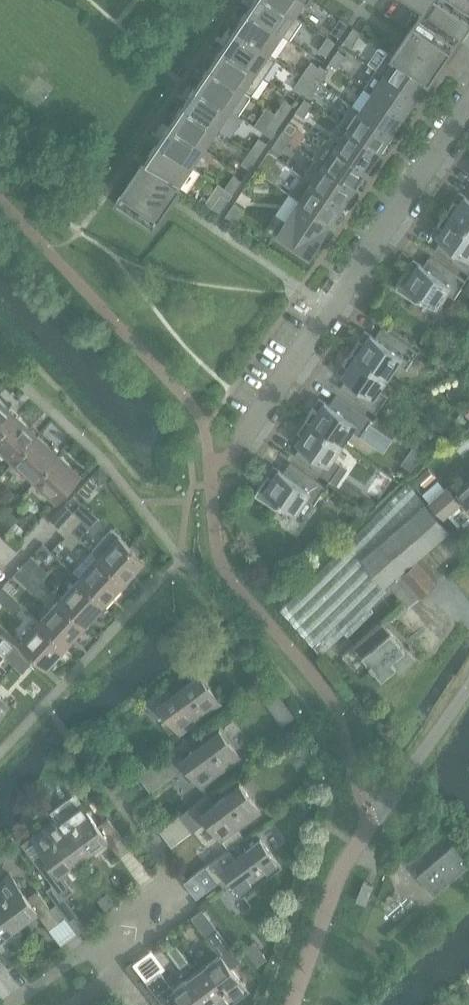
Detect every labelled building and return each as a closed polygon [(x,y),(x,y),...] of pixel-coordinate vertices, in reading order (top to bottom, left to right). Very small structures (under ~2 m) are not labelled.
[(294,15),(273,0),(254,0),(247,10),(282,33),(290,39),(303,20),(294,15)] [(294,15),(304,0),(273,0),(294,15)] [(235,29),(269,52),(282,33),(247,10),(235,29)] [(331,31),(339,37),(348,24),(340,18),(331,31)] [(352,46),(361,33),(353,27),(344,41),(352,46)] [(277,58),(269,52),(235,29),(222,48),(264,77),(277,58)] [(326,56),(336,42),(327,37),(318,50),(326,56)] [(418,56),(399,44),(393,54),(411,66),(418,56)] [(209,67),(251,96),(264,77),(222,48),(209,67)] [(337,68),(346,55),(338,49),(329,63),(337,68)] [(416,96),(428,79),(429,80),(430,79),(411,66),(393,54),(388,51),(376,69),(416,96)] [(430,79),(437,69),(418,56),(411,66),(430,79)] [(319,67),(311,61),(302,75),(310,80),(311,78),(319,67)] [(320,64),(319,67),(311,78),(319,83),(328,70),(320,64)] [(251,96),(209,67),(196,86),(230,109),(230,108),(239,114),(251,96)] [(416,96),(376,69),(364,87),(372,93),(373,92),(404,114),(416,96)] [(310,80),(302,75),(293,88),(301,94),(303,91),(310,80)] [(311,78),(310,80),(303,91),(311,97),(319,83),(311,78)] [(230,109),(196,86),(183,105),(217,128),(230,109)] [(352,105),(392,132),(404,114),(373,92),(372,93),(364,87),(352,105)] [(304,117),(313,104),(305,98),(296,111),(304,117)] [(293,105),(285,99),(276,112),(284,118),(293,105)] [(217,128),(183,105),(170,123),(204,147),(217,128)] [(392,132),(352,105),(340,122),(348,128),(380,149),(392,132)] [(276,112),(267,126),(275,131),(284,118),(276,112)] [(298,127),(289,121),(280,135),(288,140),(298,127)] [(204,147),(170,123),(157,142),(191,166),(204,147)] [(380,149),(348,128),(336,146),(368,167),(380,149)] [(280,135),(271,147),(279,153),(288,140),(280,135)] [(258,156),(267,143),(259,137),(250,150),(258,156)] [(145,160),(144,159),(143,160),(161,173),(180,185),(181,184),(179,183),(191,166),(157,142),(145,160)] [(368,167),(336,146),(324,164),(355,185),(368,167)] [(241,163),(250,169),(258,156),(250,150),(241,163)] [(264,176),(273,163),(265,157),(256,170),(264,176)] [(355,185),(324,164),(315,158),(303,176),(343,203),(355,185)] [(135,212),(161,173),(143,160),(136,170),(116,200),(135,212)] [(180,185),(161,173),(135,212),(153,225),(180,185)] [(242,180),(233,175),(224,188),(233,194),(242,180)] [(290,193),(299,200),(331,221),(343,203),(303,176),(302,175),(290,193)] [(221,193),(212,207),(220,212),(229,199),(221,193)] [(454,200),(446,212),(468,228),(468,198),(465,195),(459,203),(454,200)] [(307,254),(308,254),(331,221),(299,200),(277,233),(278,234),(279,232),(309,252),(307,254)] [(245,209),(234,202),(225,216),(235,223),(245,209)] [(446,212),(437,224),(443,228),(437,236),(442,239),(435,249),(468,272),(468,228),(446,212)] [(436,305),(446,291),(455,297),(466,280),(430,256),(424,266),(419,263),(414,271),(408,267),(395,287),(417,302),(421,295),(436,305)] [(365,342),(360,338),(351,351),(388,376),(398,362),(406,368),(418,351),(382,327),(375,337),(371,334),(365,342)] [(388,395),(379,389),(388,376),(351,351),(343,363),(348,367),(343,375),(347,378),(341,388),(376,412),(388,395)] [(319,409),(314,406),(306,418),(342,443),(352,429),(360,435),(372,419),(336,394),(329,404),(325,401),(319,409)] [(0,399),(0,434),(17,415),(0,399)] [(17,415),(0,434),(0,446),(15,460),(39,434),(17,415)] [(342,463),(333,457),(342,443),(306,418),(297,431),(302,434),(297,442),(302,446),(295,455),(330,479),(342,463)] [(60,454),(39,434),(15,460),(37,479),(60,454)] [(422,453),(415,447),(403,464),(411,469),(422,453)] [(37,479),(58,499),(82,474),(60,454),(37,479)] [(296,511),(306,497),(314,503),(326,486),(290,462),(284,472),(279,469),(273,477),(268,473),(255,493),(277,508),(281,501),(296,511)] [(99,464),(90,474),(95,480),(100,481),(102,481),(108,475),(99,464)] [(425,471),(419,477),(425,484),(431,478),(425,471)] [(458,491),(468,502),(468,481),(458,491)] [(426,503),(408,483),(282,609),(322,655),(345,633),(348,636),(374,610),(371,607),(388,590),(385,586),(361,558),(426,503)] [(449,487),(431,503),(443,518),(462,501),(449,487)] [(361,504),(371,511),(377,502),(367,495),(361,504)] [(74,510),(66,502),(50,521),(57,528),(74,510)] [(361,558),(385,586),(450,531),(426,503),(361,558)] [(355,504),(350,511),(351,516),(358,520),(364,511),(355,504)] [(19,517),(9,509),(0,519),(0,533),(2,536),(19,517)] [(72,530),(83,517),(74,510),(57,528),(66,536),(63,540),(72,548),(80,538),(72,530)] [(112,528),(93,549),(100,556),(125,580),(145,558),(142,555),(145,552),(133,541),(130,544),(112,528)] [(51,566),(57,559),(42,546),(36,552),(51,566)] [(92,549),(73,570),(80,577),(79,578),(105,602),(125,580),(100,556),(93,549),(92,549)] [(40,582),(49,572),(31,555),(22,565),(40,582)] [(418,560),(390,584),(409,606),(437,583),(418,560)] [(14,574),(32,590),(40,582),(22,565),(14,574)] [(85,624),(105,602),(79,578),(59,600),(85,624)] [(18,588),(9,579),(4,586),(13,594),(18,588)] [(21,602),(3,586),(0,589),(0,601),(12,612),(21,602)] [(66,644),(85,624),(59,600),(40,620),(66,644)] [(40,620),(20,642),(46,666),(66,644),(40,620)] [(383,621),(354,645),(382,678),(397,665),(402,671),(416,659),(383,621)] [(13,647),(5,656),(14,664),(22,655),(13,647)] [(22,672),(31,663),(22,655),(14,664),(22,672)] [(199,675),(198,676),(174,695),(167,685),(144,702),(148,707),(156,718),(166,711),(180,730),(219,702),(199,675)] [(12,704),(0,693),(0,716),(12,704)] [(289,705),(276,715),(284,725),(297,716),(289,705)] [(220,730),(195,749),(187,739),(164,756),(177,773),(187,765),(202,786),(240,758),(220,730)] [(141,758),(133,764),(136,768),(144,763),(141,758)] [(240,783),(215,803),(207,793),(185,810),(197,827),(208,820),(222,840),(238,828),(261,811),(240,783)] [(98,824),(80,800),(55,818),(84,857),(107,839),(120,856),(130,848),(107,817),(98,824)] [(150,807),(147,803),(142,802),(138,805),(137,810),(140,814),(145,815),(149,812),(150,807)] [(74,890),(61,873),(84,857),(55,818),(23,842),(63,898),(74,890)] [(244,836),(238,828),(222,840),(228,848),(244,836)] [(260,839),(235,858),(228,848),(205,865),(218,882),(228,875),(243,895),(281,866),(260,839)] [(417,875),(434,894),(468,864),(468,862),(453,844),(417,875)] [(10,872),(0,879),(0,911),(13,929),(37,912),(49,928),(60,920),(37,889),(28,896),(10,872)] [(110,909),(118,903),(109,891),(99,899),(107,911),(110,909)] [(0,911),(0,939),(13,929),(0,911)] [(220,953),(196,971),(222,1004),(229,1004),(249,991),(231,967),(241,960),(218,929),(207,937),(220,953)] [(185,1004),(222,1004),(196,971),(174,987),(161,971),(151,979),(170,1004),(180,1004),(183,1002),(185,1004)]
